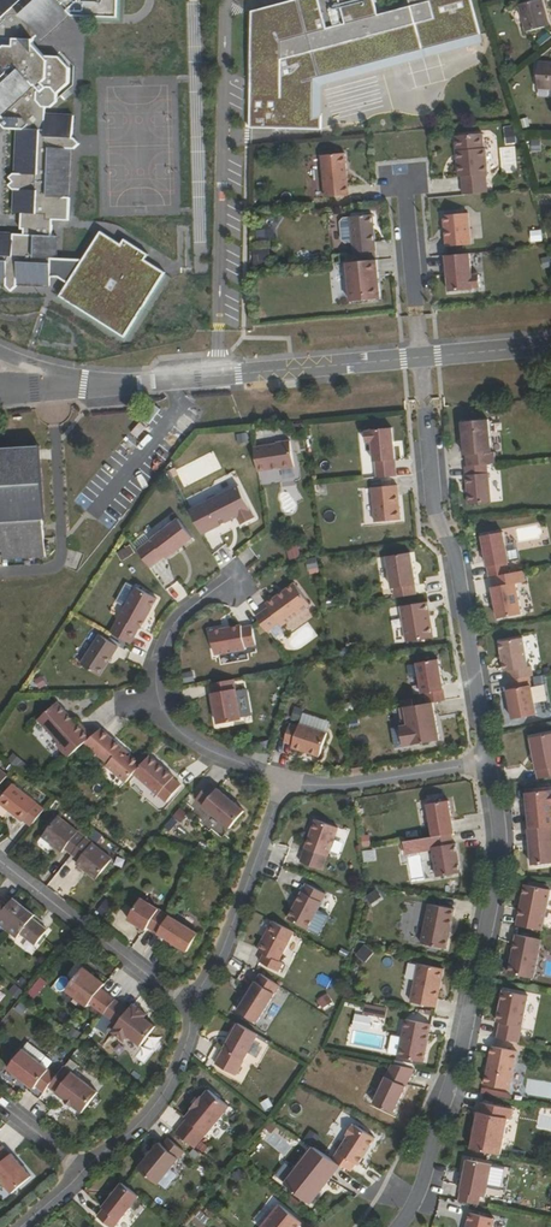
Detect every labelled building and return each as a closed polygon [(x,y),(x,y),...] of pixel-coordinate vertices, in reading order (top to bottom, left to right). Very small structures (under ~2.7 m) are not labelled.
[(6,130),(18,130),(16,173),(9,179),(13,182),(9,186),(12,190),(15,190),(14,214),(21,214),(21,230),(23,230),(24,235),(22,235),(0,234),(0,284),(6,284),(6,286),(11,291),(16,287),(17,285),(49,286),(51,276),(61,276),(70,283),(62,295),(125,336),(167,272),(147,259),(150,253),(127,238),(123,244),(104,231),(86,258),(59,258),(61,237),(52,236),(53,219),(68,220),(69,197),(71,148),(74,148),(79,145),(75,139),(72,139),(72,117),(45,116),(45,108),(51,108),(57,102),(57,94),(68,84),(68,69),(58,58),(43,56),(33,45),(35,40),(38,38),(41,41),(70,14),(119,17),(120,0),(0,0),(0,122),(6,130)] [(254,14),(251,125),(319,126),(319,118),(310,118),(311,82),(481,36),(471,0),(303,0),(254,14)] [(528,2),(518,4),(525,31),(548,25),(544,8),(548,7),(546,0),(534,0),(528,2)] [(414,87),(428,86),(425,59),(410,61),(414,87)] [(538,61),(537,87),(550,88),(550,62),(538,61)] [(462,175),(463,193),(487,191),(485,172),(487,172),(484,147),(483,147),(482,132),(455,134),(456,150),(458,150),(459,159),(457,160),(458,175),(462,175)] [(324,196),(348,194),(347,183),(344,152),(321,154),(324,196)] [(471,242),(468,211),(444,214),(445,236),(446,245),(471,242)] [(375,240),(372,213),(350,215),(350,216),(343,217),(340,221),(342,238),(345,241),(353,241),(354,251),(376,249),(375,240)] [(528,229),(529,242),(543,241),(542,228),(528,229)] [(447,254),(446,254),(447,269),(449,290),(473,288),(473,286),(480,286),(479,273),(471,274),(470,252),(447,254)] [(550,267),(550,259),(550,256),(541,258),(544,269),(550,267)] [(377,275),(376,258),(346,261),(349,300),(379,297),(377,275)] [(487,465),(495,464),(494,452),(490,453),(487,420),(461,422),(462,437),(463,437),(464,443),(463,444),(463,455),(466,455),(466,467),(487,465)] [(397,477),(393,428),(372,430),(372,431),(366,432),(367,442),(373,442),(375,462),(376,461),(378,479),(397,477)] [(524,435),(526,452),(535,451),(533,434),(524,435)] [(295,467),(291,440),(277,443),(277,444),(254,447),(258,471),(270,469),(270,468),(279,466),(279,468),(281,467),(281,469),(295,467)] [(0,451),(0,552),(4,552),(4,559),(45,557),(39,448),(0,451)] [(487,465),(466,467),(467,475),(469,505),(490,503),(488,474),(487,474),(487,465)] [(396,486),(370,488),(373,522),(399,521),(396,486)] [(188,512),(201,535),(228,522),(228,519),(235,516),(236,518),(240,525),(253,519),(237,487),(217,498),(213,496),(206,500),(206,503),(188,512)] [(79,494),(75,502),(87,508),(91,500),(79,494)] [(110,528),(116,521),(105,513),(100,520),(110,528)] [(167,558),(191,539),(177,520),(135,551),(149,567),(165,555),(167,558)] [(487,568),(489,578),(491,578),(508,574),(506,564),(508,563),(502,533),(481,537),(487,568)] [(123,561),(136,553),(130,545),(118,553),(123,561)] [(299,545),(287,546),(288,557),(300,555),(299,545)] [(394,599),(415,596),(413,586),(415,586),(409,554),(385,557),(391,589),(392,589),(394,599)] [(306,560),(309,575),(320,572),(317,558),(306,560)] [(508,574),(491,578),(493,588),(491,589),(493,599),(495,599),(497,609),(495,609),(497,620),(521,615),(515,584),(524,582),(521,572),(508,574)] [(257,617),(267,631),(279,622),(282,625),(310,605),(295,583),(266,603),(269,607),(257,617)] [(111,634),(131,644),(139,629),(140,630),(147,617),(151,610),(157,600),(136,588),(111,634)] [(426,613),(428,613),(426,602),(399,606),(405,642),(432,637),(430,622),(428,622),(426,613)] [(241,626),(210,632),(215,656),(245,650),(245,648),(255,646),(252,627),(241,628),(241,626)] [(118,649),(99,637),(81,666),(99,678),(118,649)] [(509,671),(511,681),(529,677),(534,676),(532,666),(528,667),(523,638),(499,643),(504,672),(509,671)] [(427,704),(433,703),(445,701),(438,660),(417,664),(422,695),(426,694),(427,704)] [(183,671),(183,682),(194,682),(194,671),(183,671)] [(39,689),(47,685),(43,675),(34,679),(39,689)] [(529,677),(511,681),(509,681),(511,690),(506,690),(512,720),(536,715),(529,677)] [(243,720),(235,680),(212,684),(219,725),(243,720)] [(549,706),(546,691),(535,693),(537,708),(549,706)] [(435,715),(433,703),(427,704),(400,709),(403,728),(407,727),(411,746),(440,741),(437,723),(434,723),(433,715),(435,715)] [(85,744),(92,738),(79,723),(77,725),(72,721),(71,722),(68,718),(69,717),(58,704),(39,721),(60,744),(57,746),(69,759),(85,744)] [(299,728),(291,725),(285,742),(294,745),(293,748),(320,757),(327,734),(300,725),(299,728)] [(407,727),(403,728),(400,728),(404,747),(411,746),(407,727)] [(101,730),(92,738),(85,744),(109,764),(107,767),(127,784),(135,775),(143,766),(131,756),(129,758),(121,752),(123,749),(101,730)] [(531,738),(533,750),(535,750),(536,758),(535,759),(537,770),(539,779),(550,777),(550,734),(531,738)] [(129,758),(131,756),(123,749),(121,752),(129,758)] [(143,766),(135,775),(168,803),(182,787),(174,780),(175,779),(165,770),(165,771),(160,767),(161,766),(150,757),(143,766)] [(5,774),(7,776),(15,767),(9,761),(4,768),(7,771),(5,774)] [(353,766),(354,773),(365,771),(364,764),(353,766)] [(210,783),(196,800),(231,828),(245,811),(210,783)] [(45,809),(13,784),(0,801),(0,803),(23,822),(24,821),(31,826),(45,809)] [(527,793),(528,807),(530,807),(530,812),(529,812),(529,817),(530,829),(550,827),(550,791),(527,793)] [(427,803),(433,836),(451,832),(454,832),(452,819),(448,799),(427,803)] [(173,816),(180,824),(189,817),(182,808),(173,816)] [(65,849),(73,855),(86,838),(59,816),(43,837),(62,852),(65,849)] [(338,827),(316,819),(305,847),(306,847),(301,861),(322,869),(327,856),(328,856),(338,827)] [(530,829),(529,829),(530,839),(532,865),(550,863),(550,827),(530,829)] [(451,832),(433,836),(435,845),(432,845),(437,875),(460,871),(458,860),(457,860),(457,854),(456,844),(455,841),(452,842),(451,832)] [(363,846),(372,845),(370,834),(362,835),(363,846)] [(86,838),(73,855),(80,860),(77,863),(97,880),(113,859),(86,838)] [(365,861),(378,860),(377,849),(364,850),(365,861)] [(426,878),(435,877),(432,855),(423,856),(426,878)] [(327,894),(307,883),(289,918),(309,929),(327,894)] [(517,925),(543,930),(550,889),(525,884),(520,911),(517,925)] [(0,903),(0,924),(8,930),(26,907),(14,898),(10,903),(8,906),(2,901),(0,903)] [(160,934),(171,916),(143,899),(130,920),(148,931),(149,927),(160,934)] [(450,928),(452,928),(455,916),(456,909),(431,904),(422,944),(448,949),(450,939),(448,938),(450,928)] [(26,907),(8,930),(18,938),(21,934),(36,945),(48,930),(34,918),(36,915),(26,907)] [(200,934),(171,916),(160,934),(189,952),(200,934)] [(294,933),(273,922),(267,935),(268,936),(264,944),(259,953),(265,955),(261,963),(280,972),(284,964),(280,962),(294,933)] [(511,962),(508,974),(534,979),(542,940),(517,935),(512,956),(513,957),(512,961),(511,962)] [(365,944),(356,954),(365,963),(374,953),(365,944)] [(446,970),(421,964),(413,1003),(439,1009),(440,1000),(446,970)] [(107,1015),(118,1001),(103,990),(107,984),(85,968),(68,991),(89,1007),(92,1003),(107,1015)] [(64,987),(75,976),(70,972),(60,983),(64,987)] [(280,987),(261,975),(253,988),(239,1011),(258,1023),(280,987)] [(18,999),(24,991),(14,984),(8,991),(18,999)] [(501,1024),(498,1040),(519,1044),(529,996),(504,992),(497,1024),(501,1024)] [(118,1001),(107,1015),(120,1025),(115,1032),(126,1041),(130,1036),(143,1047),(158,1028),(147,1019),(150,1016),(137,1005),(134,1009),(133,1008),(131,1011),(118,1001)] [(365,1004),(363,1016),(386,1020),(388,1007),(365,1004)] [(106,1033),(112,1024),(105,1019),(99,1029),(106,1033)] [(425,1043),(427,1044),(429,1033),(431,1025),(406,1019),(398,1055),(423,1061),(425,1051),(423,1051),(425,1043)] [(259,1036),(239,1025),(225,1050),(245,1062),(259,1036)] [(488,1076),(487,1076),(486,1086),(511,1091),(518,1053),(496,1049),(493,1048),(489,1069),(490,1069),(488,1076)] [(52,1087),(60,1076),(26,1050),(11,1069),(30,1084),(37,1089),(39,1087),(47,1093),(52,1087)] [(405,1086),(413,1068),(391,1063),(373,1103),(393,1112),(405,1086)] [(67,1067),(60,1076),(52,1087),(63,1095),(69,1101),(69,1102),(75,1107),(76,1106),(86,1113),(101,1093),(67,1067)] [(190,1118),(179,1132),(197,1147),(209,1134),(210,1134),(232,1106),(211,1089),(205,1098),(204,1096),(194,1108),(195,1109),(189,1117),(190,1118)] [(475,1137),(472,1149),(502,1155),(509,1119),(512,1120),(515,1109),(482,1103),(477,1125),(479,1125),(477,1137),(475,1137)] [(369,1148),(375,1138),(353,1124),(347,1134),(349,1135),(339,1152),(355,1162),(359,1164),(365,1154),(364,1154),(368,1147),(369,1148)] [(310,1129),(303,1139),(314,1146),(321,1136),(310,1129)] [(187,1152),(171,1139),(165,1145),(162,1143),(141,1168),(161,1184),(187,1152)] [(6,1147),(2,1151),(0,1152),(0,1175),(17,1193),(36,1177),(15,1154),(14,1155),(6,1147)] [(341,1165),(313,1148),(286,1185),(312,1204),(324,1188),(320,1186),(326,1177),(330,1181),(341,1165)] [(464,1188),(462,1201),(474,1204),(481,1205),(482,1196),(488,1197),(494,1164),(470,1160),(467,1171),(469,1172),(467,1181),(465,1181),(464,1188)] [(320,1186),(324,1188),(330,1181),(326,1177),(320,1186)] [(125,1184),(107,1207),(108,1208),(102,1216),(115,1226),(118,1226),(142,1197),(125,1184)] [(305,1222),(283,1204),(265,1226),(300,1226),(305,1222)] [(496,1219),(471,1213),(469,1223),(468,1226),(493,1226),(496,1219)]
